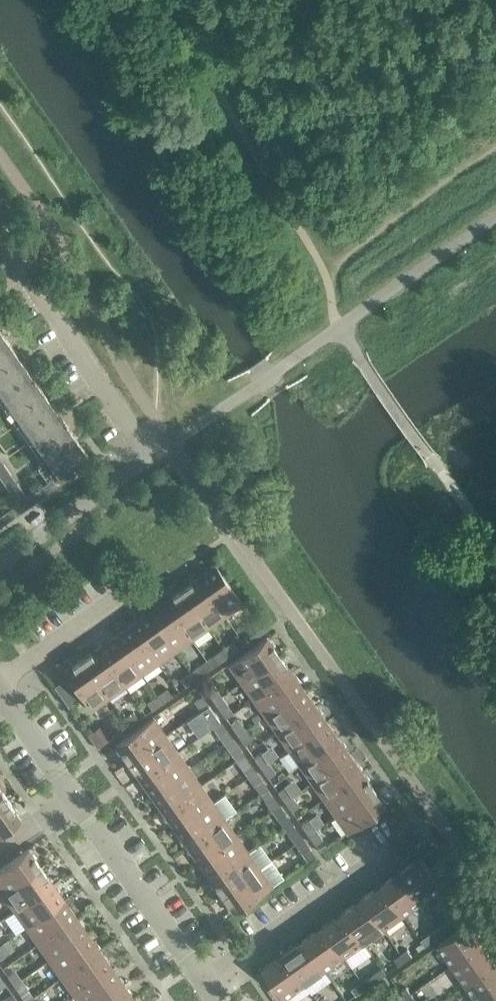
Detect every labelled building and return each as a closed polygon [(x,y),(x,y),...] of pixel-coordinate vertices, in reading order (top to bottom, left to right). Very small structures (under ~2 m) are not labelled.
[(54,478),(57,475),(58,475),(67,469),(76,463),(87,455),(67,426),(56,410),(42,391),(31,375),(17,355),(6,339),(0,331),(0,402),(54,478)] [(80,470),(76,463),(67,469),(72,476),(80,470)] [(6,468),(0,472),(0,478),(2,481),(11,475),(6,468)] [(72,476),(67,469),(58,475),(63,482),(72,476)] [(63,482),(58,475),(57,475),(54,478),(50,480),(55,488),(63,482)] [(55,488),(50,480),(41,486),(46,494),(55,488)] [(8,489),(13,496),(22,490),(17,483),(8,489)] [(46,494),(41,486),(32,493),(38,500),(46,494)] [(27,497),(22,490),(13,496),(18,503),(27,497)] [(32,504),(27,497),(18,503),(23,510),(32,504)] [(18,503),(9,509),(15,516),(23,510),(18,503)] [(15,516),(9,509),(1,515),(6,522),(15,516)] [(215,565),(198,578),(225,616),(242,604),(215,565)] [(225,616),(198,578),(181,589),(208,628),(225,616)] [(208,628),(181,589),(164,601),(192,640),(208,628)] [(192,640),(164,601),(148,613),(175,651),(192,640)] [(175,651),(148,613),(131,625),(158,663),(175,651)] [(158,663),(131,625),(114,636),(142,675),(158,663)] [(247,632),(252,639),(262,632),(257,625),(247,632)] [(142,675),(114,636),(98,648),(125,687),(142,675)] [(267,638),(229,665),(241,682),(279,655),(267,638)] [(233,641),(223,649),(228,656),(238,649),(233,641)] [(125,687),(98,648),(81,660),(108,698),(125,687)] [(228,656),(223,649),(213,656),(218,663),(228,656)] [(291,672),(279,655),(241,682),(253,699),(291,672)] [(108,698),(81,660),(64,672),(91,711),(108,698)] [(200,665),(190,672),(195,679),(205,672),(200,665)] [(195,679),(190,672),(180,679),(185,686),(195,679)] [(302,689),(291,672),(253,699),(264,716),(302,689)] [(207,691),(214,701),(221,696),(214,686),(207,691)] [(166,689),(156,696),(161,703),(171,696),(166,689)] [(314,705),(302,689),(264,716),(276,732),(314,705)] [(194,701),(201,711),(208,705),(201,695),(194,701)] [(161,703),(156,696),(146,703),(152,710),(161,703)] [(228,706),(221,696),(214,701),(221,711),(228,706)] [(215,715),(208,705),(201,711),(208,720),(215,715)] [(326,722),(314,705),(276,732),(288,749),(326,722)] [(133,712),(123,719),(128,726),(138,719),(133,712)] [(153,718),(115,745),(127,762),(166,735),(153,718)] [(128,726),(123,719),(113,726),(118,733),(128,726)] [(230,725),(238,735),(245,730),(238,720),(230,725)] [(338,739),(326,722),(288,749),(299,766),(338,739)] [(102,729),(91,736),(98,747),(110,740),(102,729)] [(217,734),(224,744),(232,739),(225,729),(217,734)] [(252,740),(245,730),(238,735),(245,745),(252,740)] [(177,752),(166,735),(127,762),(139,779),(177,752)] [(239,749),(232,739),(224,744),(231,754),(239,749)] [(349,755),(338,739),(299,766),(311,782),(349,755)] [(189,769),(177,752),(139,779),(150,796),(189,769)] [(254,758),(261,768),(268,763),(261,753),(254,758)] [(361,772),(349,755),(311,782),(323,799),(361,772)] [(241,767),(248,777),(255,772),(248,762),(241,767)] [(275,773),(268,763),(261,768),(268,778),(275,773)] [(201,785),(189,769),(150,796),(162,812),(201,785)] [(262,782),(255,772),(248,777),(255,787),(262,782)] [(373,789),(361,772),(323,799),(334,816),(373,789)] [(212,802),(201,785),(162,812),(174,829),(212,802)] [(277,791),(284,801),(292,796),(285,786),(277,791)] [(385,806),(373,789),(334,816),(347,833),(385,806)] [(264,800),(271,810),(279,805),(272,795),(264,800)] [(299,806),(292,796),(284,801),(292,811),(299,806)] [(8,800),(0,805),(0,831),(20,817),(8,800)] [(224,819),(212,802),(174,829),(186,846),(224,819)] [(286,815),(279,805),(271,810),(278,820),(286,815)] [(236,835),(224,819),(186,846),(198,862),(236,835)] [(301,825),(308,835),(315,829),(308,820),(301,825)] [(288,834),(295,844),(302,839),(295,829),(288,834)] [(322,839),(315,829),(308,835),(315,845),(322,839)] [(248,852),(236,835),(198,862),(209,879),(248,852)] [(309,849),(302,839),(295,844),(302,854),(309,849)] [(0,869),(0,891),(2,894),(40,867),(28,849),(0,869)] [(259,869),(248,852),(209,879),(221,896),(259,869)] [(421,857),(401,871),(423,901),(443,887),(421,857)] [(52,884),(40,867),(2,894),(14,911),(52,884)] [(272,886),(259,869),(221,896),(233,913),(272,886)] [(423,901),(401,871),(381,884),(403,915),(423,901)] [(64,900),(52,884),(14,911),(25,927),(64,900)] [(403,915),(381,884),(362,898),(383,929),(403,915)] [(383,929),(362,898),(342,912),(364,942),(383,929)] [(76,917),(64,900),(25,927),(37,944),(76,917)] [(364,942),(342,912),(323,926),(344,956),(364,942)] [(87,934),(76,917),(37,944),(49,961),(87,934)] [(447,922),(440,926),(445,933),(452,928),(447,922)] [(482,943),(468,924),(438,945),(452,965),(482,943)] [(344,956),(323,926),(303,940),(324,970),(344,956)] [(445,933),(440,926),(434,931),(438,937),(445,933)] [(99,951),(87,934),(49,961),(61,978),(99,951)] [(324,970),(303,940),(283,953),(305,984),(324,970)] [(482,943),(452,965),(466,985),(495,963),(482,943)] [(408,949),(401,954),(406,960),(412,956),(408,949)] [(111,967),(99,951),(61,978),(73,995),(111,967)] [(305,984),(283,953),(263,967),(287,1000),(302,1000),(312,994),(305,984)] [(406,960),(401,954),(394,958),(399,965),(406,960)] [(466,985),(477,1000),(484,1000),(495,993),(495,963),(466,985)] [(111,967),(73,995),(77,1000),(99,1000),(123,984),(111,967)] [(7,976),(14,986),(21,981),(14,971),(7,976)] [(368,977),(362,981),(366,988),(373,983),(368,977)] [(28,990),(21,981),(14,986),(21,996),(28,990)] [(366,988),(362,981),(355,986),(360,993),(366,988)] [(385,982),(379,987),(383,993),(390,989),(385,982)] [(123,984),(99,1000),(134,1000),(135,1000),(123,984)] [(406,987),(400,992),(404,999),(411,994),(406,987)] [(484,1000),(495,1000),(495,993),(484,1000)]
